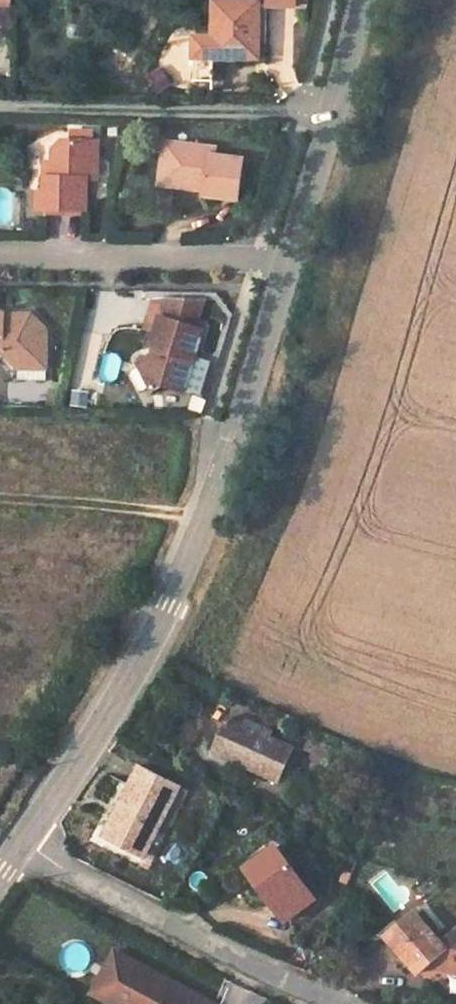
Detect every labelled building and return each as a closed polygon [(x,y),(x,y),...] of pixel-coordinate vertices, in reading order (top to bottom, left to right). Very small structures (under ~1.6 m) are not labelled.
[(12,10),(13,0),(0,0),(0,9),(12,10)] [(217,0),(215,38),(196,37),(194,83),(215,83),(215,58),(259,58),(260,2),(231,1),(232,0),(217,0)] [(148,76),(156,93),(171,86),(162,69),(148,76)] [(156,176),(198,182),(197,189),(196,195),(231,200),(238,160),(213,156),(214,148),(162,140),(156,176)] [(80,210),(80,178),(84,178),(83,141),(56,141),(51,149),(51,162),(51,177),(44,178),(44,190),(44,210),(80,210)] [(155,183),(197,189),(198,182),(156,176),(155,183)] [(13,367),(21,357),(42,358),(42,313),(0,313),(0,356),(13,367)] [(156,314),(143,351),(130,358),(137,373),(144,387),(158,379),(180,387),(199,328),(156,314)] [(13,367),(42,368),(42,358),(21,357),(13,367)] [(72,389),(70,405),(88,407),(90,391),(72,389)] [(244,727),(230,721),(212,759),(246,775),(249,768),(277,781),(291,748),(267,738),(271,729),(247,720),(244,727)] [(336,749),(310,736),(303,750),(310,754),(308,759),(327,769),(336,749)] [(179,788),(138,768),(104,837),(144,857),(179,788)] [(276,845),(244,869),(284,923),(317,899),(276,845)] [(413,913),(385,938),(416,974),(434,959),(444,971),(455,974),(455,927),(439,941),(413,913)] [(135,959),(112,1000),(119,1003),(220,1003),(169,977),(166,981),(153,974),(155,969),(135,959)]
